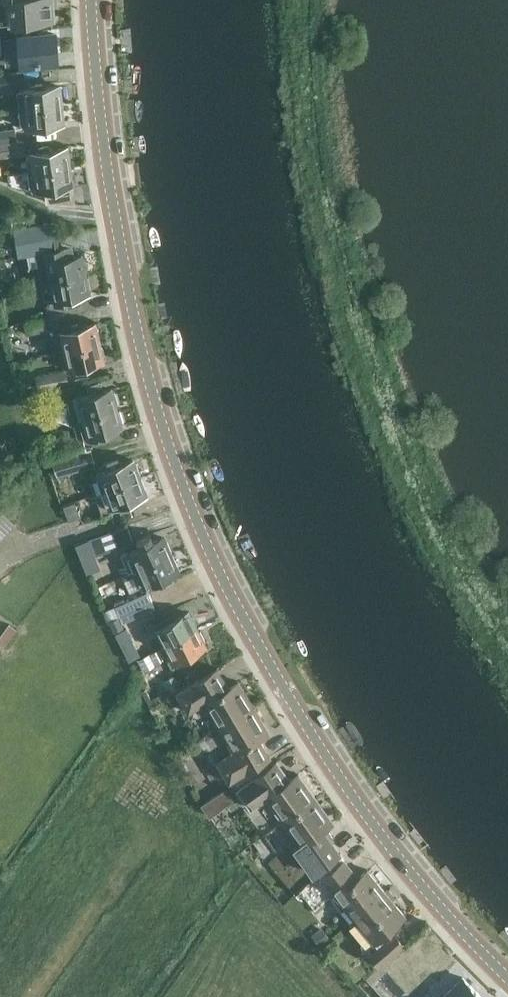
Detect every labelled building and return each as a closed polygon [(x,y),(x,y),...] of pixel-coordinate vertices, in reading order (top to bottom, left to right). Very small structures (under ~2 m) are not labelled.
[(13,24),(55,21),(53,0),(0,0),(0,25),(13,24)] [(22,63),(57,60),(54,32),(20,35),(22,63)] [(31,70),(5,72),(6,86),(32,84),(31,70)] [(20,88),(22,107),(61,103),(59,84),(20,88)] [(61,103),(22,107),(24,126),(63,122),(61,103)] [(7,171),(5,157),(27,154),(25,139),(18,140),(17,128),(0,130),(0,172),(7,171)] [(28,151),(30,170),(69,165),(67,146),(28,151)] [(69,165),(30,170),(9,173),(10,184),(33,188),(72,183),(69,165)] [(65,246),(56,248),(52,220),(16,225),(21,255),(42,251),(48,280),(86,273),(82,254),(66,256),(65,246)] [(86,273),(48,280),(48,281),(52,280),(56,301),(68,299),(69,306),(81,303),(80,294),(89,292),(86,273)] [(28,334),(49,329),(46,316),(26,321),(28,334)] [(61,330),(66,348),(100,340),(95,322),(61,330)] [(100,340),(66,348),(70,367),(104,359),(100,340)] [(86,384),(88,389),(74,393),(80,416),(117,406),(112,386),(100,389),(98,381),(86,384)] [(117,406),(80,416),(85,435),(45,445),(49,459),(68,454),(96,447),(93,437),(107,433),(106,430),(123,425),(117,406)] [(92,450),(53,460),(58,479),(70,475),(69,472),(96,465),(92,450)] [(98,477),(95,478),(100,491),(108,488),(142,476),(137,463),(135,464),(132,458),(101,469),(101,471),(97,472),(98,477)] [(108,488),(100,491),(106,507),(108,506),(109,509),(123,504),(125,510),(140,506),(137,499),(146,495),(144,489),(146,488),(142,476),(108,488)] [(89,539),(83,541),(89,558),(134,543),(128,525),(89,539)] [(131,550),(127,552),(126,552),(121,554),(129,572),(172,552),(166,539),(164,540),(162,535),(131,549),(131,550)] [(172,552),(129,572),(129,573),(135,571),(142,586),(147,584),(147,585),(156,581),(159,588),(171,582),(168,576),(179,571),(176,565),(178,564),(172,552)] [(149,591),(116,606),(124,622),(156,607),(149,591)] [(154,621),(166,644),(196,629),(188,611),(175,618),(172,613),(154,621)] [(115,630),(121,643),(134,638),(128,624),(115,630)] [(196,629),(166,644),(174,661),(205,646),(196,629)] [(205,702),(220,726),(254,707),(238,680),(223,689),(212,670),(177,691),(189,711),(205,702)] [(148,702),(152,707),(163,701),(159,695),(148,702)] [(254,707),(220,726),(235,752),(218,761),(230,781),(265,761),(254,742),(269,733),(254,707)] [(268,799),(284,820),(315,797),(297,773),(287,781),(273,764),(239,790),(254,810),(268,799)] [(224,804),(216,793),(204,802),(211,813),(224,804)] [(333,820),(315,797),(284,820),(304,846),(299,850),(295,845),(266,867),(289,897),(317,876),(315,873),(340,854),(322,829),(333,820)] [(337,895),(356,917),(386,892),(367,869),(358,877),(344,859),(321,878),(336,896),(337,895)] [(386,892),(356,917),(375,941),(405,916),(386,892)] [(319,923),(310,930),(320,941),(328,933),(319,923)] [(403,943),(395,933),(370,953),(379,963),(403,943)] [(463,976),(442,996),(483,996),(463,976)]
